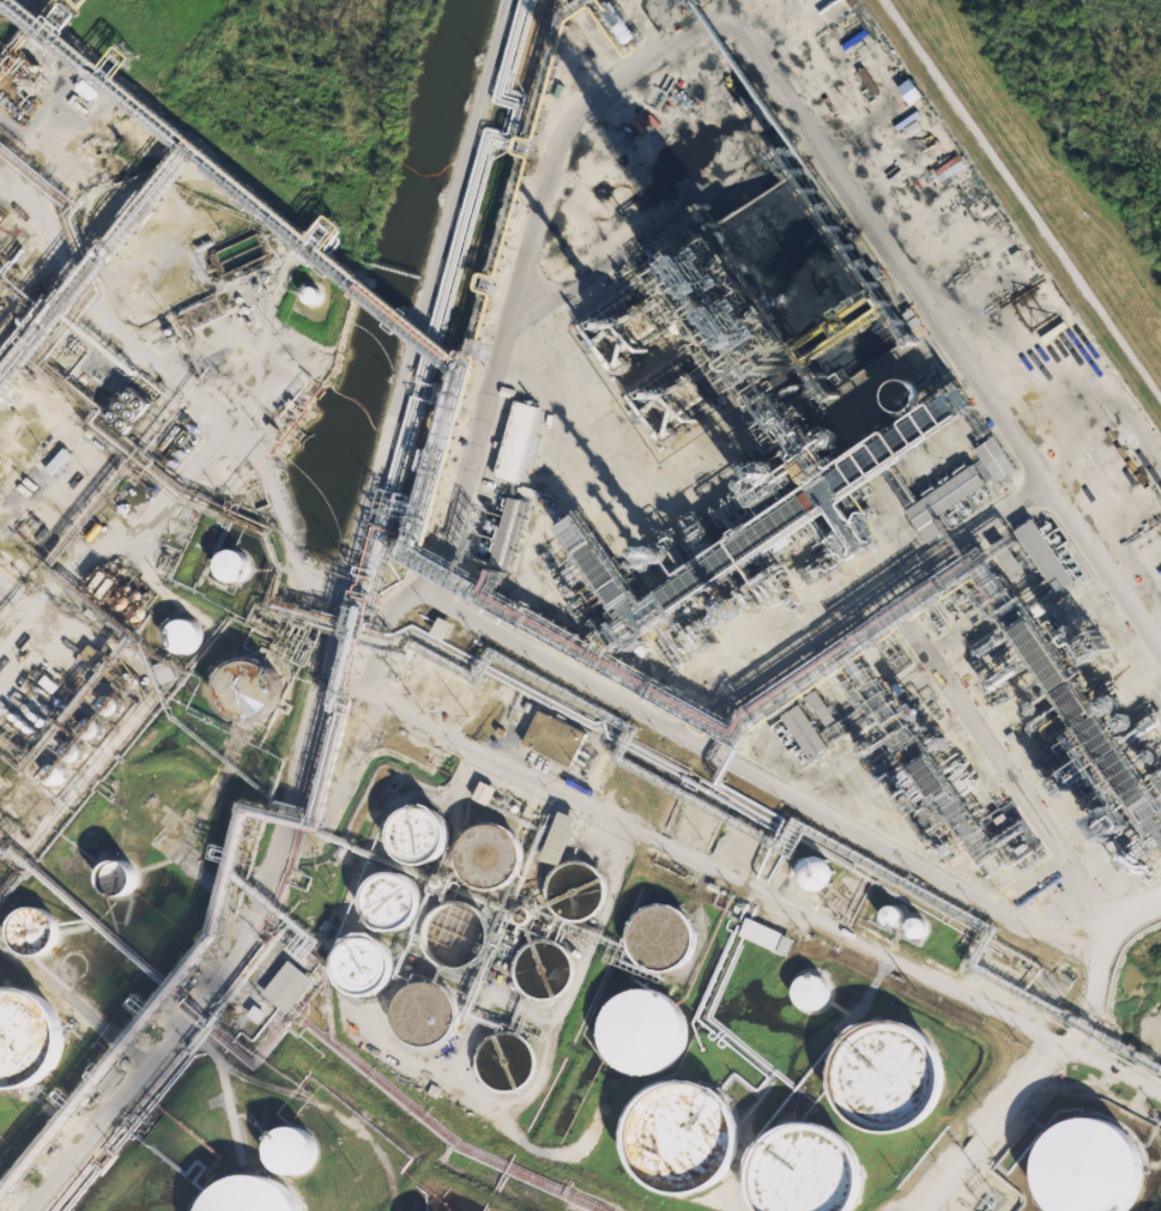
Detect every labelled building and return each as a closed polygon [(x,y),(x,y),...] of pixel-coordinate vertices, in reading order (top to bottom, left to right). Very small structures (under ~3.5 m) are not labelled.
[(922,95),(910,77),(897,86),(909,104),(922,95)] [(99,91),(83,79),(76,88),(91,101),(99,91)] [(897,401),(894,407),(889,411),(883,412),(876,411),(871,407),(867,401),(866,395),(867,389),(871,383),(876,380),(883,379),(889,380),(894,383),(897,389),(899,395),(897,401)] [(108,419),(131,434),(152,399),(128,385),(108,419)] [(514,484),(491,478),(510,401),(533,407),(514,484)] [(1011,468),(992,482),(970,450),(990,437),(1011,468)] [(46,469),(53,474),(71,452),(63,447),(46,469)] [(901,510),(966,466),(979,485),(913,529),(901,510)] [(485,567),(503,498),(522,503),(504,571),(485,567)] [(1052,592),(1010,532),(1028,520),(1070,580),(1052,592)] [(1008,577),(988,550),(1000,543),(1018,569),(1008,577)] [(235,573),(231,577),(225,581),(219,582),(213,581),(208,577),(205,573),(204,567),(205,561),(208,555),(213,551),(219,550),(225,551),(231,555),(235,561),(236,567),(235,573)] [(444,639),(452,622),(439,616),(431,633),(444,639)] [(188,643),(185,648),(180,652),(174,653),(167,652),(162,648),(158,643),(157,637),(158,630),(162,625),(167,622),(174,620),(180,622),(185,625),(188,630),(189,637),(188,643)] [(81,655),(95,665),(103,654),(88,644),(81,655)] [(259,701),(253,710),(243,716),(232,719),(222,716),(212,710),(206,701),(204,690),(206,679),(212,670),(222,664),(232,661),(243,664),(253,670),(259,679),(260,690),(259,701)] [(822,726),(803,697),(812,691),(832,719),(822,726)] [(110,709),(108,713),(104,715),(101,715),(97,715),(93,713),(92,709),(91,706),(92,702),(93,698),(97,696),(101,696),(104,696),(108,698),(110,702),(110,706),(110,709)] [(804,758),(776,716),(794,704),(822,747),(804,758)] [(566,767),(518,744),(534,710),(581,733),(566,767)] [(92,732),(90,735),(86,737),(83,738),(79,737),(75,735),(74,732),(73,728),(74,725),(75,721),(79,719),(83,719),(86,719),(90,721),(92,725),(92,728),(92,732)] [(89,751),(81,741),(65,755),(73,764),(89,751)] [(72,756),(69,759),(67,762),(64,762),(60,762),(56,759),(54,756),(53,752),(54,749),(56,745),(60,744),(64,743),(67,744),(69,745),(72,749),(73,752),(72,756)] [(57,787),(69,774),(55,760),(43,773),(57,787)] [(54,780),(52,783),(48,785),(44,786),(41,785),(37,783),(36,780),(35,776),(36,773),(37,769),(41,767),(44,767),(48,767),(52,769),(54,773),(54,776),(54,780)] [(484,806),(470,799),(478,781),(492,788),(484,806)] [(433,846),(427,855),(417,862),(406,865),(395,862),(386,855),(379,846),(377,835),(379,824),(386,815),(395,809),(406,806),(417,809),(427,815),(433,824),(435,835),(433,846)] [(534,860),(554,813),(570,819),(554,864),(534,860)] [(509,868),(502,879),(492,886),(480,889),(467,886),(458,879),(451,868),(448,856),(451,844),(458,834),(467,828),(480,825),(492,828),(502,834),(509,844),(512,856),(509,868)] [(823,880),(820,886),(814,890),(806,891),(800,890),(794,886),(791,880),(790,873),(791,867),(794,861),(800,858),(806,856),(814,858),(820,861),(823,867),(824,873),(823,880)] [(128,885),(125,891),(119,895),(113,896),(105,895),(99,891),(96,885),(95,879),(96,872),(99,866),(105,862),(113,861),(119,862),(125,866),(128,872),(129,879),(128,885)] [(597,903),(589,913),(581,919),(569,921),(558,919),(549,913),(543,903),(540,892),(543,880),(549,872),(558,865),(569,862),(581,865),(589,872),(597,880),(598,892),(597,903)] [(407,913),(401,922),(392,928),(381,931),(370,928),(361,922),(353,913),(352,901),(353,890),(361,880),(370,874),(381,872),(392,874),(401,880),(407,890),(410,901),(407,913)] [(478,947),(471,958),(461,965),(449,968),(436,965),(427,958),(419,947),(417,936),(419,924),(427,913),(436,906),(449,903),(461,906),(471,913),(478,924),(480,936),(478,947)] [(886,927),(903,924),(898,904),(882,907),(886,927)] [(683,952),(675,963),(664,970),(652,973),(639,970),(628,963),(621,952),(617,939),(621,926),(628,915),(639,908),(652,906),(664,908),(675,915),(683,926),(685,939),(683,952)] [(890,920),(888,924),(884,926),(881,926),(877,926),(875,924),(872,920),(871,916),(872,913),(875,910),(877,908),(881,907),(884,908),(888,910),(890,913),(890,916),(890,920)] [(47,940),(41,947),(34,953),(24,955),(16,953),(8,947),(2,940),(1,931),(2,922),(8,914),(16,909),(24,908),(34,909),(41,914),(47,922),(48,931),(47,940)] [(524,920),(522,922),(519,924),(516,925),(514,924),(512,922),(509,920),(509,916),(509,914),(512,912),(514,909),(516,909),(519,909),(522,912),(524,914),(524,916),(524,920)] [(926,936),(924,917),(907,918),(908,937),(926,936)] [(784,956),(736,934),(744,918),(791,938),(784,956)] [(913,933),(912,936),(908,938),(905,939),(901,938),(897,936),(896,933),(895,930),(896,926),(897,922),(901,920),(905,920),(908,920),(912,922),(913,926),(914,930),(913,933)] [(380,977),(374,987),(364,993),(353,995),(341,993),(332,987),(326,977),(323,967),(326,955),(332,945),(341,939),(353,937),(364,939),(374,945),(380,955),(382,967),(380,977)] [(564,981),(558,991),(549,997),(538,999),(526,997),(516,991),(510,981),(508,970),(510,959),(516,950),(526,944),(538,941),(549,944),(558,950),(564,959),(567,970),(564,981)] [(284,1013),(259,992),(285,961),(310,982),(284,1013)] [(817,999),(814,1005),(808,1009),(802,1010),(796,1009),(790,1005),(786,999),(785,993),(786,986),(790,981),(796,977),(802,976),(808,977),(814,981),(817,986),(818,993),(817,999)] [(446,1028),(439,1037),(428,1045),(416,1047),(404,1045),(393,1037),(386,1028),(383,1015),(386,1003),(393,993),(404,986),(416,983),(428,986),(439,993),(446,1003),(448,1015),(446,1028)] [(673,1049),(664,1064),(649,1072),(633,1076),(617,1072),(603,1064),(593,1049),(589,1033),(593,1016),(603,1001),(617,992),(633,988),(649,992),(664,1001),(673,1016),(677,1033),(673,1049)] [(13,1088),(0,1090),(0,991),(13,994),(30,1005),(41,1021),(44,1041),(41,1060),(30,1076),(13,1088)] [(266,1012),(254,1005),(247,1015),(260,1022),(266,1012)] [(924,1098),(912,1116),(894,1130),(872,1133),(851,1130),(833,1116),(821,1098),(816,1077),(821,1055),(833,1037),(851,1025),(872,1021),(894,1025),(912,1037),(924,1055),(929,1077),(924,1098)] [(526,1073),(520,1083),(510,1089),(500,1091),(488,1089),(479,1083),(472,1073),(471,1062),(472,1052),(479,1042),(488,1036),(500,1034),(510,1036),(520,1042),(526,1052),(528,1062),(526,1073)] [(719,1161),(707,1179),(688,1191),(667,1195),(646,1191),(627,1179),(615,1161),(611,1139),(615,1118),(627,1100),(646,1086),(667,1083),(688,1086),(707,1100),(719,1118),(722,1139),(719,1161)] [(1120,1194),(1109,1210),(1033,1210),(1022,1194),(1017,1174),(1022,1154),(1033,1136),(1051,1124),(1071,1120),(1092,1124),(1109,1136),(1120,1154),(1125,1174),(1120,1194)] [(841,1200),(834,1210),(744,1210),(737,1200),(733,1180),(737,1158),(750,1139),(768,1127),(790,1124),(811,1127),(829,1139),(841,1158),(846,1180),(841,1200)] [(298,1162),(294,1169),(286,1174),(277,1175),(268,1174),(261,1169),(256,1162),(254,1152),(256,1144),(261,1137),(268,1132),(277,1130),(286,1132),(294,1137),(298,1144),(300,1152),(298,1162)] [(284,1210),(185,1210),(186,1210),(196,1193),(214,1181),(235,1177),(255,1181),(272,1193),(284,1210)]
